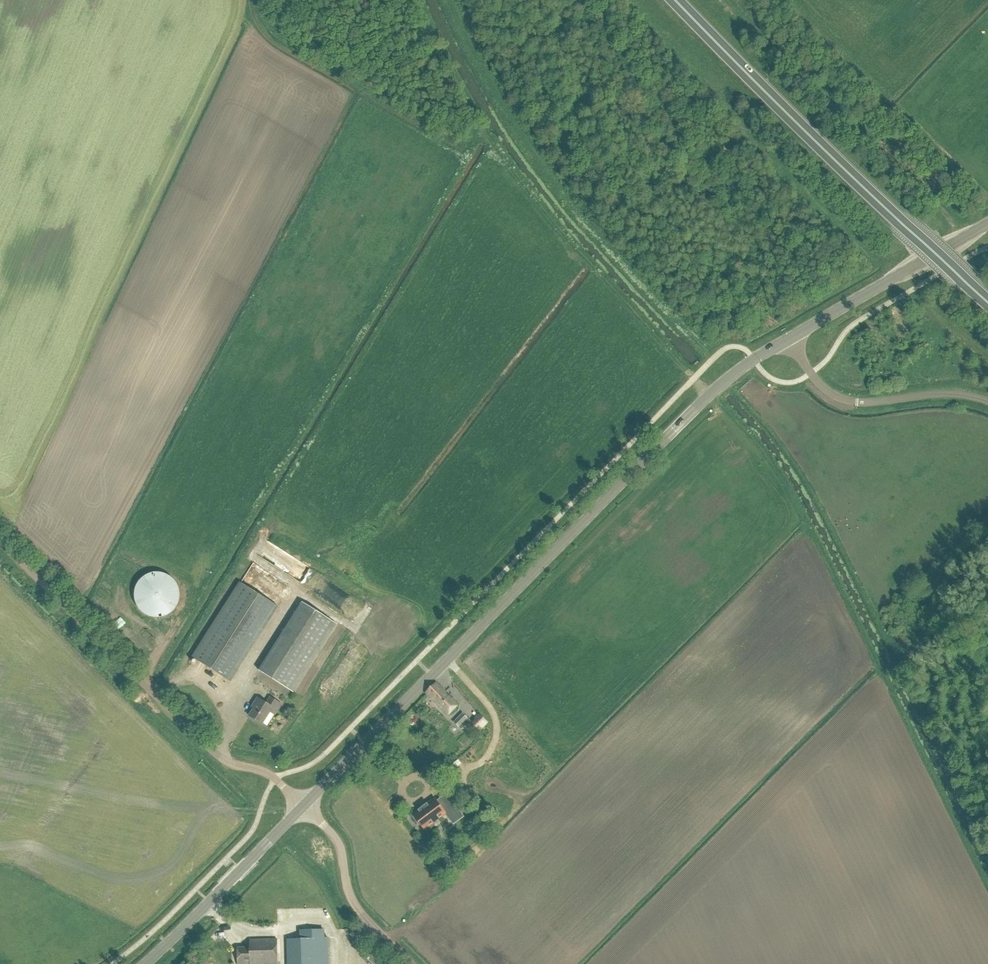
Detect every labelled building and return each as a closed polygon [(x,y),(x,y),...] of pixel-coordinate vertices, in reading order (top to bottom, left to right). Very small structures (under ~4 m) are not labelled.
[(11,493),(8,498),(16,503),(19,497),(11,493)] [(179,592),(176,585),(172,579),(165,575),(158,573),(151,574),(144,577),(139,582),(135,589),(134,596),(135,604),(139,610),(145,615),(152,618),(159,619),(166,617),(172,612),(177,606),(179,599),(179,592)] [(229,683),(277,608),(241,585),(193,659),(229,683)] [(260,671),(293,693),(337,625),(303,603),(260,671)] [(437,683),(426,694),(447,715),(458,704),(437,683)] [(280,705),(269,699),(266,704),(257,699),(252,707),(254,708),(248,718),(262,727),(270,713),(274,715),(280,705)] [(462,731),(471,721),(463,714),(454,723),(462,731)] [(479,733),(488,723),(480,716),(471,725),(479,733)] [(464,737),(457,740),(460,746),(466,743),(464,737)] [(450,817),(457,811),(443,792),(414,814),(426,830),(447,814),(450,817)] [(327,938),(323,938),(322,928),(300,929),(301,939),(287,939),(287,963),(327,963),(327,938)] [(278,940),(250,940),(250,948),(239,948),(240,963),(279,963),(278,940)]
